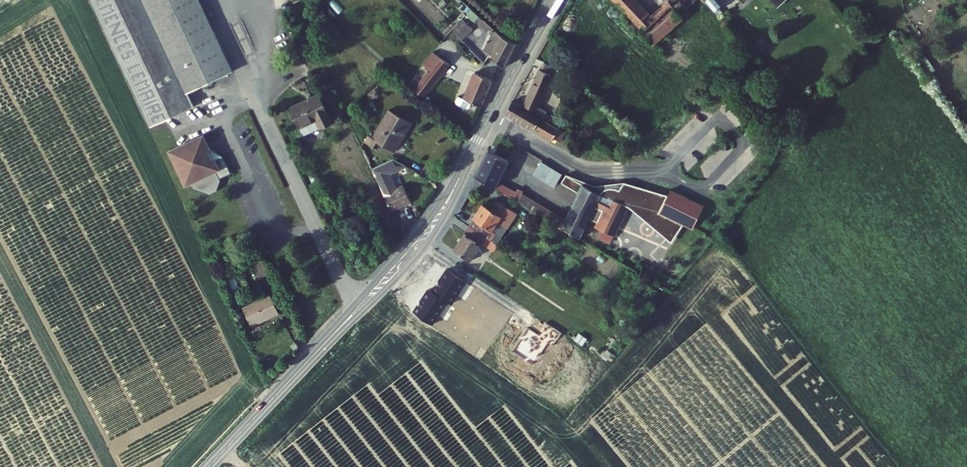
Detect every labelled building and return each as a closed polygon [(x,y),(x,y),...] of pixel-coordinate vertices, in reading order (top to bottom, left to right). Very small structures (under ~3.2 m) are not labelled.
[(229,76),(195,0),(86,0),(147,134),(192,113),(185,96),(229,76)] [(624,11),(638,27),(637,28),(649,41),(679,14),(678,12),(669,0),(652,16),(647,11),(645,13),(633,0),(614,0),(624,11)] [(669,0),(678,12),(692,0),(670,0),(669,0)] [(713,9),(717,6),(720,4),(717,0),(706,0),(713,9)] [(463,4),(459,9),(469,18),(474,13),(463,4)] [(717,6),(713,9),(719,17),(723,13),(717,6)] [(624,11),(617,17),(632,33),(637,28),(638,27),(624,11)] [(457,16),(446,27),(455,36),(467,25),(457,16)] [(478,17),(473,23),(486,33),(476,45),(482,50),(482,51),(500,66),(513,41),(496,32),(478,17)] [(419,64),(425,69),(436,56),(428,51),(419,64)] [(425,69),(411,87),(420,95),(432,80),(437,83),(446,71),(441,68),(445,63),(436,56),(425,69)] [(542,63),(539,70),(549,75),(554,77),(557,70),(542,63)] [(537,69),(521,104),(531,110),(531,111),(546,119),(549,115),(542,111),(543,109),(534,105),(549,75),(539,70),(537,69)] [(470,102),(476,105),(488,79),(471,71),(460,98),(456,96),(453,103),(454,106),(464,110),(467,109),(470,102)] [(560,130),(508,99),(502,111),(553,141),(560,130)] [(316,101),(287,115),(296,134),(313,126),(317,135),(330,129),(316,101)] [(366,133),(362,139),(373,146),(377,140),(391,149),(407,121),(386,108),(369,136),(366,133)] [(171,169),(205,149),(202,144),(167,159),(171,169)] [(484,146),(469,175),(512,200),(517,191),(520,188),(514,184),(512,188),(494,178),(504,158),(484,146)] [(218,187),(224,184),(212,159),(209,157),(205,149),(171,169),(182,193),(205,204),(216,199),(219,189),(218,187)] [(224,184),(230,182),(222,164),(212,159),(224,184)] [(386,173),(401,165),(391,159),(369,168),(390,210),(409,200),(400,184),(393,188),(386,173)] [(558,216),(554,224),(571,234),(583,215),(589,205),(594,195),(596,192),(595,191),(567,174),(562,183),(573,190),(558,216)] [(598,188),(595,191),(596,192),(594,195),(589,205),(583,215),(590,219),(587,224),(606,235),(622,207),(621,206),(625,203),(673,233),(677,226),(686,231),(698,207),(664,190),(662,196),(619,180),(613,187),(609,186),(603,186),(598,188)] [(517,191),(512,200),(554,224),(558,216),(517,191)] [(477,202),(467,217),(484,231),(492,219),(503,225),(512,210),(492,198),(486,208),(477,202)] [(666,246),(673,233),(625,203),(621,206),(622,207),(666,246)] [(467,217),(465,221),(483,233),(484,231),(467,217)] [(483,233),(465,221),(462,226),(464,228),(451,246),(466,257),(483,233)] [(259,260),(246,266),(253,283),(266,277),(259,260)] [(266,300),(238,313),(246,329),(273,317),(266,300)]
